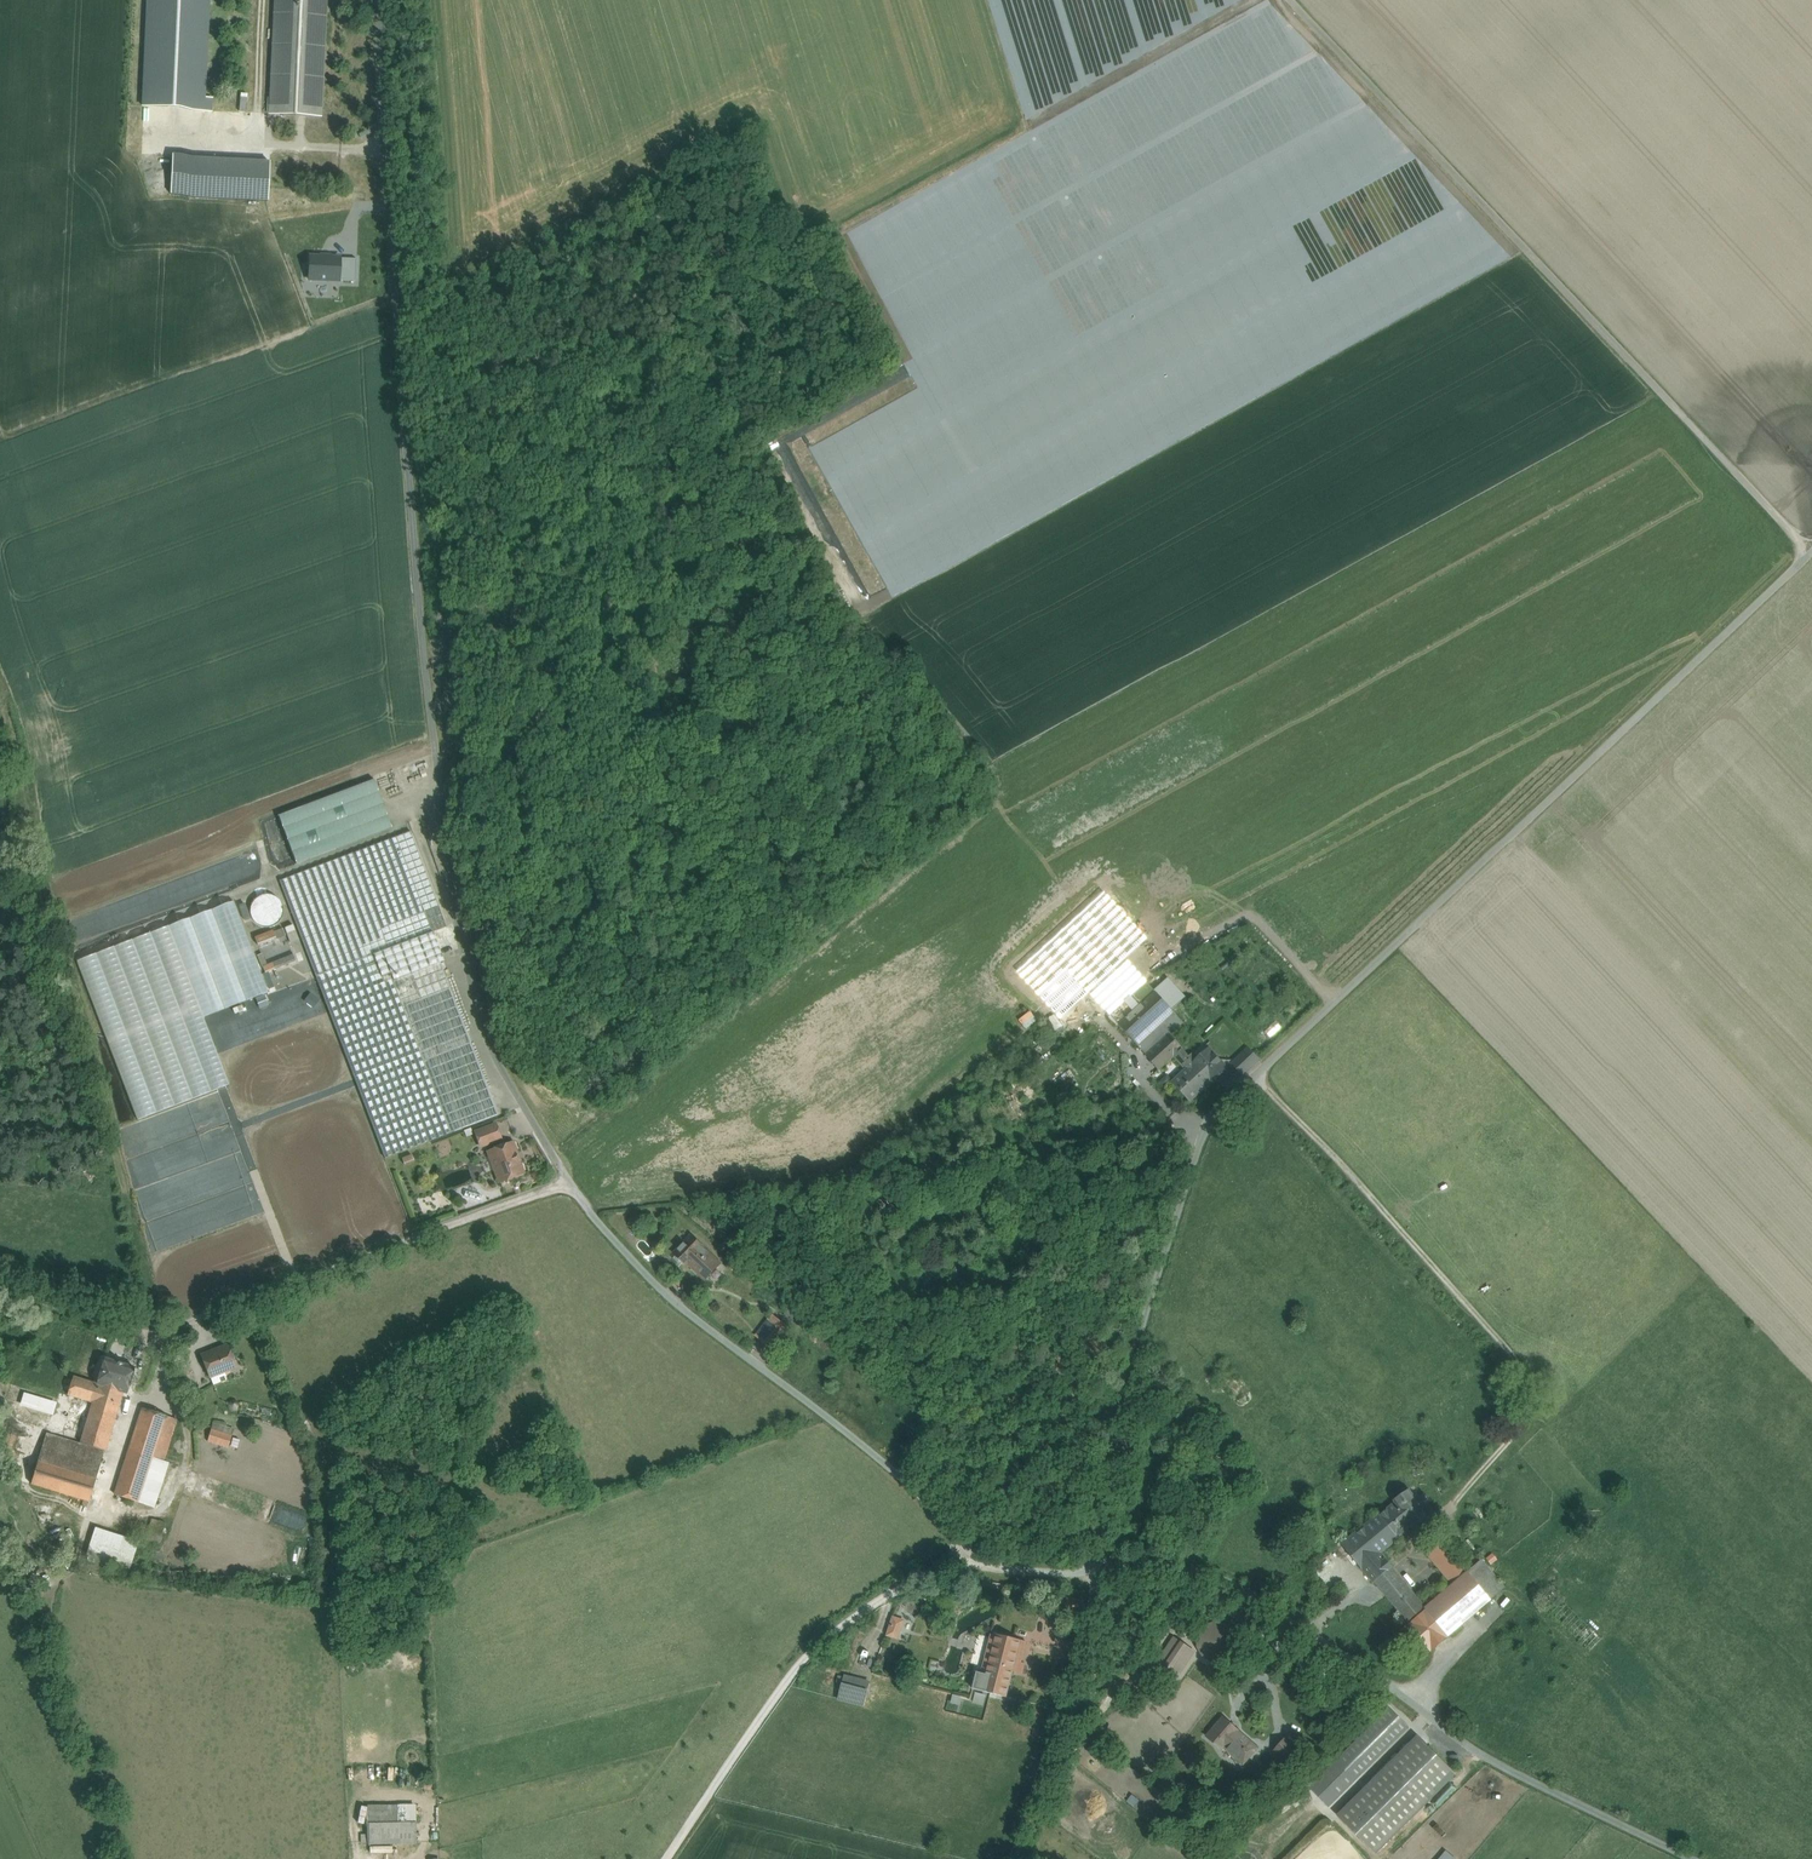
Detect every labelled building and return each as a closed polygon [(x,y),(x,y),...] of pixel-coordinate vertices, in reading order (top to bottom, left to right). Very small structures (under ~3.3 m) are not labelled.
[(272,114),(319,116),(324,0),(277,0),(272,114)] [(184,108),(205,109),(209,35),(193,35),(191,76),(196,77),(195,87),(184,87),(184,98),(185,98),(184,108)] [(1224,152),(1230,168),(1248,161),(1243,149),(1260,143),(1253,126),(1234,133),(1238,143),(1229,146),(1231,149),(1224,152)] [(1008,219),(1046,198),(1048,187),(1038,170),(1044,166),(1029,140),(1002,155),(1012,157),(1016,155),(1020,162),(1021,158),(1025,155),(1034,157),(1033,159),(1038,169),(1029,167),(1030,161),(1023,160),(1022,170),(1021,170),(1019,182),(1009,181),(1007,188),(1013,189),(1014,191),(1014,196),(1008,199),(1007,205),(1002,208),(1008,219)] [(173,157),(171,197),(268,201),(270,161),(173,157)] [(1066,329),(1312,220),(1288,166),(1276,172),(1272,164),(1173,208),(1190,246),(1182,249),(1171,225),(1142,238),(1154,264),(1136,271),(1124,243),(1101,254),(1103,258),(1091,264),(1099,284),(1081,292),(1083,296),(1071,302),(1075,309),(1060,316),(1066,329)] [(1318,228),(1342,268),(1395,236),(1396,229),(1404,229),(1401,234),(1446,206),(1444,202),(1451,191),(1443,196),(1427,195),(1430,199),(1418,198),(1415,200),(1416,192),(1413,191),(1409,194),(1412,196),(1411,214),(1407,214),(1403,220),(1376,218),(1380,225),(1380,227),(1372,226),(1372,221),(1351,207),(1352,192),(1312,216),(1316,224),(1314,228),(1318,228)] [(303,281),(355,282),(355,256),(304,255),(303,281)] [(1072,412),(1161,371),(1161,363),(1156,352),(1164,352),(1162,348),(1157,349),(1157,345),(1153,337),(1151,331),(1159,327),(1149,328),(1142,331),(1135,316),(1043,359),(1048,370),(1058,370),(1059,412),(1059,413),(1072,412)] [(1018,487),(1027,483),(1013,458),(996,468),(1004,483),(1013,478),(1018,487)] [(373,781),(278,817),(296,865),(391,829),(374,782),(373,781)] [(410,833),(279,882),(315,977),(388,950),(432,933),(429,927),(424,914),(437,909),(442,922),(444,922),(410,833)] [(237,901),(192,918),(227,1010),(271,993),(237,901)] [(437,909),(424,914),(429,927),(442,922),(437,909)] [(442,922),(429,927),(432,933),(446,928),(444,922),(442,922)] [(254,941),(257,948),(276,940),(273,933),(254,941)] [(432,933),(388,950),(391,957),(397,973),(399,979),(439,964),(443,963),(432,933)] [(388,950),(315,977),(384,1159),(450,1134),(392,982),(390,977),(388,978),(388,976),(382,978),(376,963),(391,957),(388,950)] [(293,956),(273,964),(276,969),(295,962),(293,956)] [(391,957),(376,963),(382,978),(388,976),(388,978),(390,977),(391,977),(390,975),(397,973),(391,957)] [(399,979),(392,982),(450,1134),(497,1116),(439,964),(399,979)] [(1148,984),(1112,1017),(1120,1026),(1156,993),(1148,984)] [(1156,993),(1120,1026),(1139,1047),(1163,1026),(1176,1014),(1156,993)] [(1069,1003),(1059,1012),(1065,1018),(1075,1010),(1069,1003)] [(1176,1014),(1163,1026),(1171,1035),(1184,1023),(1176,1014)] [(1211,1082),(1189,1058),(1189,1057),(1169,1035),(1147,1055),(1160,1070),(1174,1057),(1188,1072),(1174,1085),(1191,1103),(1211,1082)] [(1248,1049),(1232,1064),(1243,1076),(1259,1061),(1248,1049)] [(1227,1070),(1209,1050),(1199,1060),(1193,1054),(1189,1057),(1189,1058),(1211,1082),(1213,1083),(1227,1070)] [(495,1125),(474,1133),(480,1148),(500,1140),(495,1125)] [(512,1143),(487,1153),(499,1183),(522,1174),(518,1163),(520,1162),(512,1143)] [(691,1237),(675,1253),(688,1265),(691,1261),(697,1267),(696,1269),(706,1279),(721,1264),(691,1237)] [(806,1316),(793,1305),(788,1312),(801,1322),(806,1316)] [(776,1318),(760,1338),(773,1348),(789,1328),(776,1318)] [(226,1347),(201,1357),(209,1377),(234,1368),(232,1362),(234,1358),(232,1354),(229,1353),(228,1353),(226,1347)] [(124,1366),(115,1363),(105,1360),(98,1385),(126,1393),(133,1369),(123,1366),(124,1366)] [(69,1391),(73,1377),(64,1375),(60,1388),(69,1391)] [(126,1393),(98,1385),(73,1377),(69,1391),(67,1396),(92,1404),(80,1444),(83,1445),(104,1452),(122,1395),(125,1396),(126,1393)] [(23,1396),(19,1409),(51,1419),(55,1406),(23,1396)] [(143,1409),(115,1496),(138,1503),(149,1467),(152,1459),(166,1417),(143,1409)] [(166,1417),(152,1459),(163,1462),(177,1420),(166,1417)] [(231,1437),(210,1430),(207,1442),(228,1448),(231,1437)] [(80,1444),(46,1434),(40,1455),(98,1473),(104,1452),(83,1445),(80,1444)] [(98,1473),(40,1455),(31,1484),(89,1502),(98,1473)] [(163,1462),(152,1459),(149,1467),(160,1471),(163,1462)] [(149,1507),(160,1471),(149,1467),(138,1503),(149,1507)] [(1429,1518),(1409,1490),(1394,1501),(1395,1502),(1412,1527),(1413,1528),(1429,1518)] [(1395,1502),(1344,1545),(1410,1624),(1426,1610),(1425,1608),(1439,1597),(1432,1589),(1419,1600),(1380,1553),(1412,1527),(1395,1502)] [(151,1520),(145,1540),(157,1544),(163,1523),(151,1520)] [(137,1546),(93,1532),(85,1558),(129,1572),(137,1546)] [(1467,1572),(1443,1538),(1435,1544),(1459,1578),(1467,1572)] [(1336,1567),(1328,1574),(1332,1579),(1340,1571),(1336,1567)] [(1439,1597),(1425,1608),(1426,1610),(1448,1636),(1490,1600),(1467,1572),(1439,1597)] [(901,1638),(904,1617),(890,1615),(887,1635),(901,1638)] [(1225,1625),(1214,1623),(1205,1627),(1198,1636),(1198,1647),(1204,1656),(1213,1661),(1224,1660),(1233,1653),(1236,1642),(1233,1632),(1225,1625)] [(1020,1640),(997,1634),(986,1676),(977,1674),(973,1688),(1006,1697),(1020,1640)] [(1174,1638),(1157,1663),(1177,1677),(1194,1651),(1174,1638)] [(844,1677),(839,1699),(865,1706),(870,1683),(844,1677)] [(984,1705),(987,1693),(975,1691),(972,1702),(984,1705)] [(1390,1709),(1311,1788),(1328,1805),(1408,1727),(1390,1709)] [(1238,1730),(1223,1718),(1207,1737),(1222,1749),(1224,1746),(1241,1761),(1248,1754),(1251,1756),(1257,1749),(1237,1731),(1238,1730)] [(1418,1737),(1339,1816),(1375,1852),(1455,1774),(1418,1737)] [(1286,1738),(1274,1752),(1288,1764),(1300,1750),(1286,1738)] [(1355,1793),(1385,1764),(1380,1758),(1350,1787),(1355,1793)] [(415,1823),(367,1824),(367,1844),(416,1843),(415,1823)] [(368,1858),(388,1858),(388,1845),(368,1846),(368,1858)] [(1054,1858),(1074,1858),(1060,1849),(1054,1858)]
